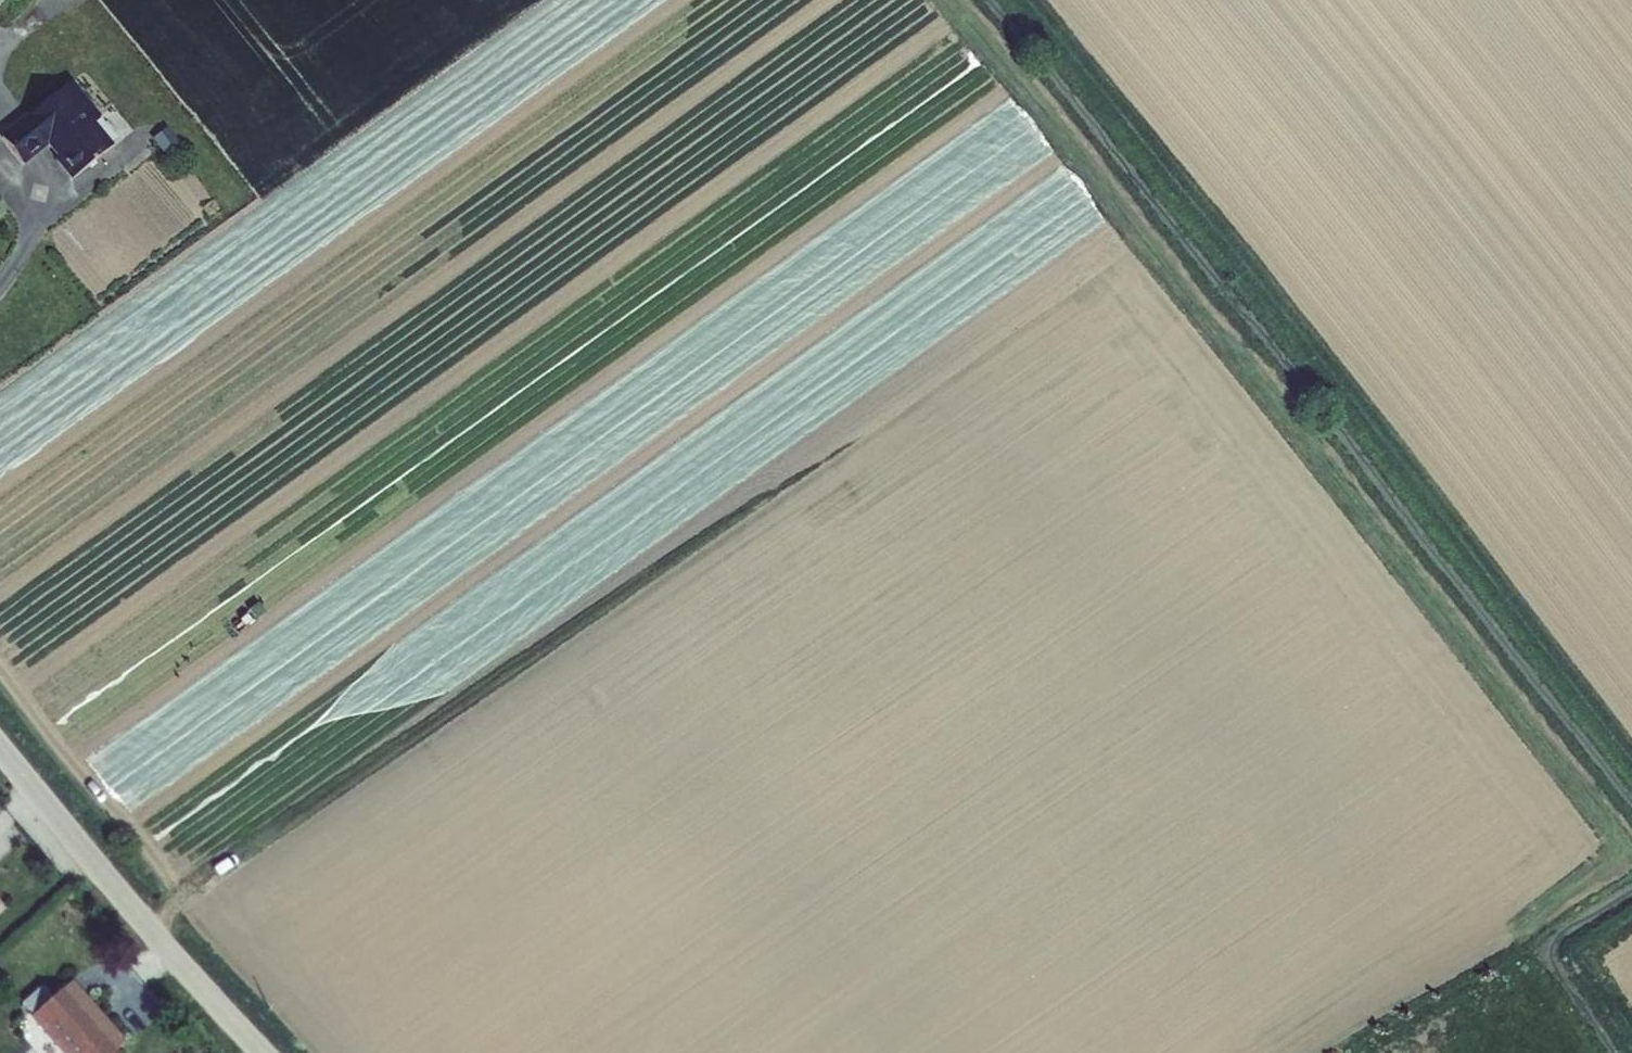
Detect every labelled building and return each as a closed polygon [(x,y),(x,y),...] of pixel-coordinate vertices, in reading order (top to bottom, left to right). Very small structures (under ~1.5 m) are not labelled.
[(28,113),(1,136),(23,165),(49,145),(58,157),(56,160),(73,180),(115,145),(96,121),(102,116),(74,79),(30,114),(28,113)] [(180,143),(168,128),(154,140),(165,154),(180,143)] [(121,1049),(95,1020),(102,1014),(74,982),(54,999),(34,1016),(31,1018),(62,1052),(117,1052),(121,1049)] [(22,1004),(34,1016),(54,999),(43,986),(22,1004)] [(128,1043),(102,1014),(95,1020),(121,1049),(128,1043)]
